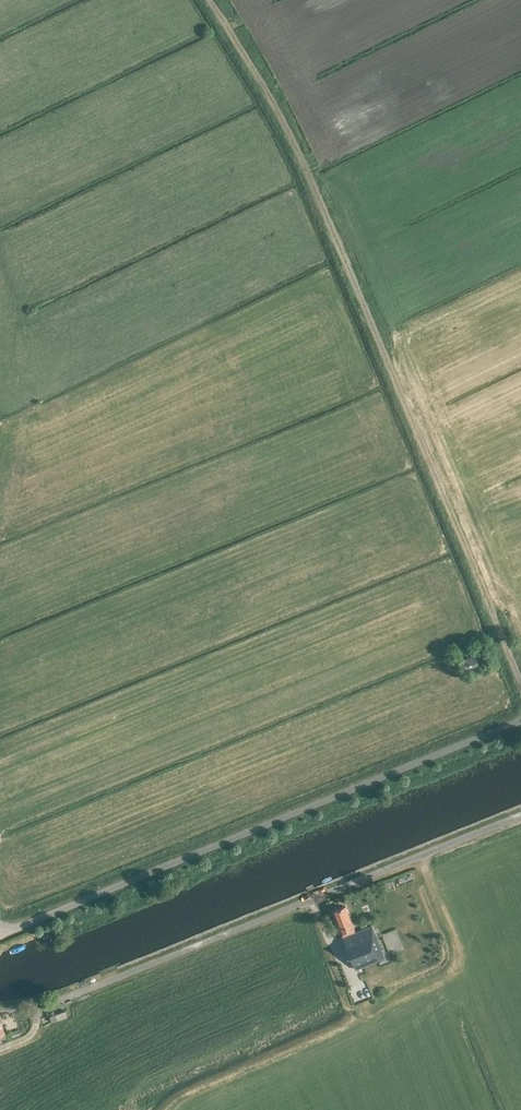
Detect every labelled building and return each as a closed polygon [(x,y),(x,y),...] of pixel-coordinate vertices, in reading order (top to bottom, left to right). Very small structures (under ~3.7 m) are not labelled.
[(461,659),(466,671),(480,666),(474,653),(461,659)] [(399,882),(392,886),(397,893),(403,888),(399,882)] [(345,906),(332,911),(342,935),(355,930),(345,906)] [(384,958),(372,926),(343,938),(356,969),(384,958)] [(65,1009),(49,1015),(51,1021),(67,1015),(65,1009)]
